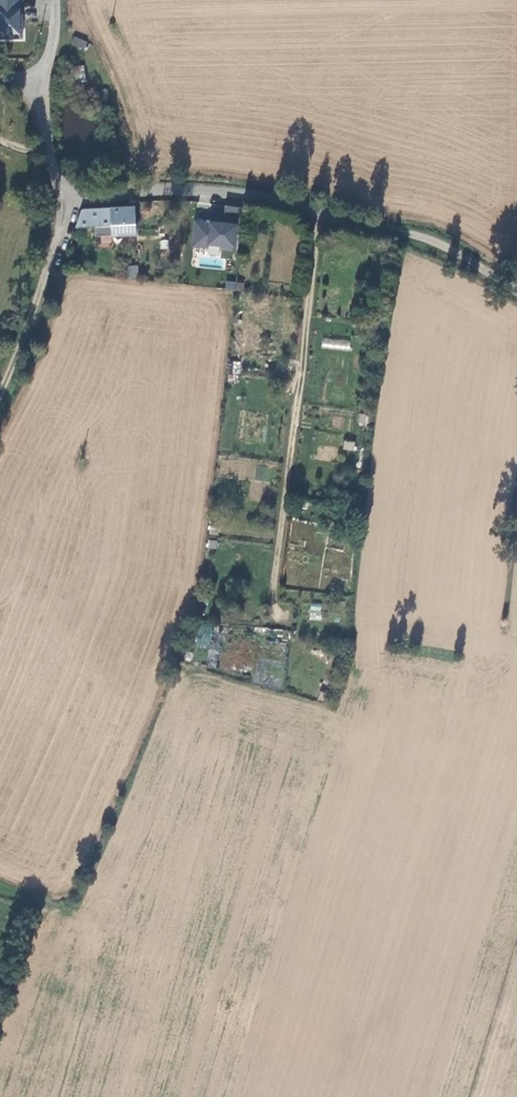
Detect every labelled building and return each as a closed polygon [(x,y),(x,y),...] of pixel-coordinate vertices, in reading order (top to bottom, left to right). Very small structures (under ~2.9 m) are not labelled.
[(75,45),(89,50),(91,42),(78,38),(75,45)] [(85,66),(74,66),(74,79),(84,80),(85,66)] [(82,207),(77,227),(111,226),(111,234),(137,234),(137,206),(82,207)] [(234,251),(237,225),(194,220),(191,247),(234,251)] [(128,265),(128,277),(138,277),(138,265),(128,265)] [(243,292),(245,283),(226,280),(225,289),(243,292)] [(349,348),(350,339),(322,338),(321,348),(349,348)] [(353,451),(354,442),(344,441),(343,450),(353,451)] [(310,603),(309,620),(321,620),(321,603),(310,603)] [(198,625),(197,645),(210,646),(211,626),(198,625)]
